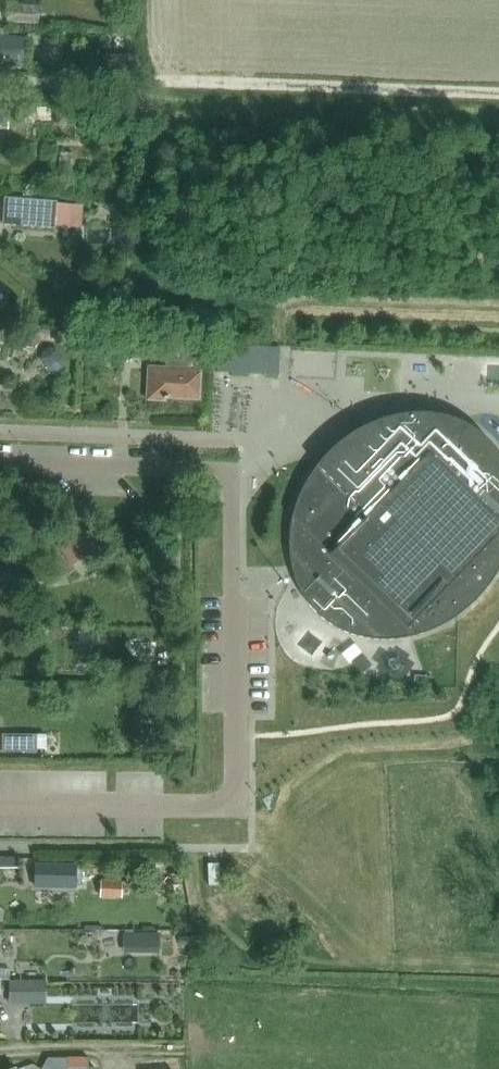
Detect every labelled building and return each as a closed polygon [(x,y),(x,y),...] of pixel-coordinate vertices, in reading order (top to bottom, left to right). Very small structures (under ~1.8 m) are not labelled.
[(39,4),(7,3),(7,21),(38,22),(39,4)] [(27,37),(0,36),(0,65),(26,66),(27,37)] [(134,71),(134,55),(105,55),(105,71),(134,71)] [(10,94),(0,93),(0,129),(9,129),(10,94)] [(4,198),(2,226),(55,230),(55,226),(68,227),(70,205),(57,204),(57,202),(4,198)] [(167,401),(167,397),(199,399),(201,360),(202,341),(180,339),(179,359),(165,358),(165,366),(147,365),(145,400),(167,401)] [(219,345),(217,372),(235,372),(236,346),(219,345)] [(236,346),(235,372),(279,375),(280,348),(236,346)] [(43,352),(41,359),(50,371),(57,372),(64,367),(65,360),(57,349),(49,348),(43,352)] [(404,639),(413,636),(433,630),(461,613),(482,596),(497,575),(498,571),(498,455),(495,449),(481,433),(462,422),(440,415),(419,413),(404,413),(383,419),(360,429),(339,443),(322,459),(319,463),(309,477),(299,497),(291,522),(290,541),(295,571),(296,574),(297,576),(303,592),(316,609),(335,624),(354,633),(381,638),(404,639)] [(364,655),(353,663),(361,674),(372,665),(364,655)] [(36,735),(36,734),(1,734),(1,751),(36,751),(36,748),(46,748),(46,735),(36,735)] [(18,869),(18,858),(0,858),(0,869),(18,869)] [(212,881),(212,861),(201,861),(201,880),(212,881)] [(76,864),(35,864),(35,888),(76,888),(76,864)] [(171,878),(170,891),(182,891),(182,878),(171,878)] [(101,881),(101,898),(122,898),(123,882),(101,881)] [(146,931),(146,952),(161,952),(161,931),(146,931)] [(10,980),(10,1004),(28,1004),(28,980),(10,980)] [(47,1059),(41,1068),(68,1068),(86,1068),(88,1068),(88,1065),(88,1058),(66,1058),(66,1059),(47,1059)]
